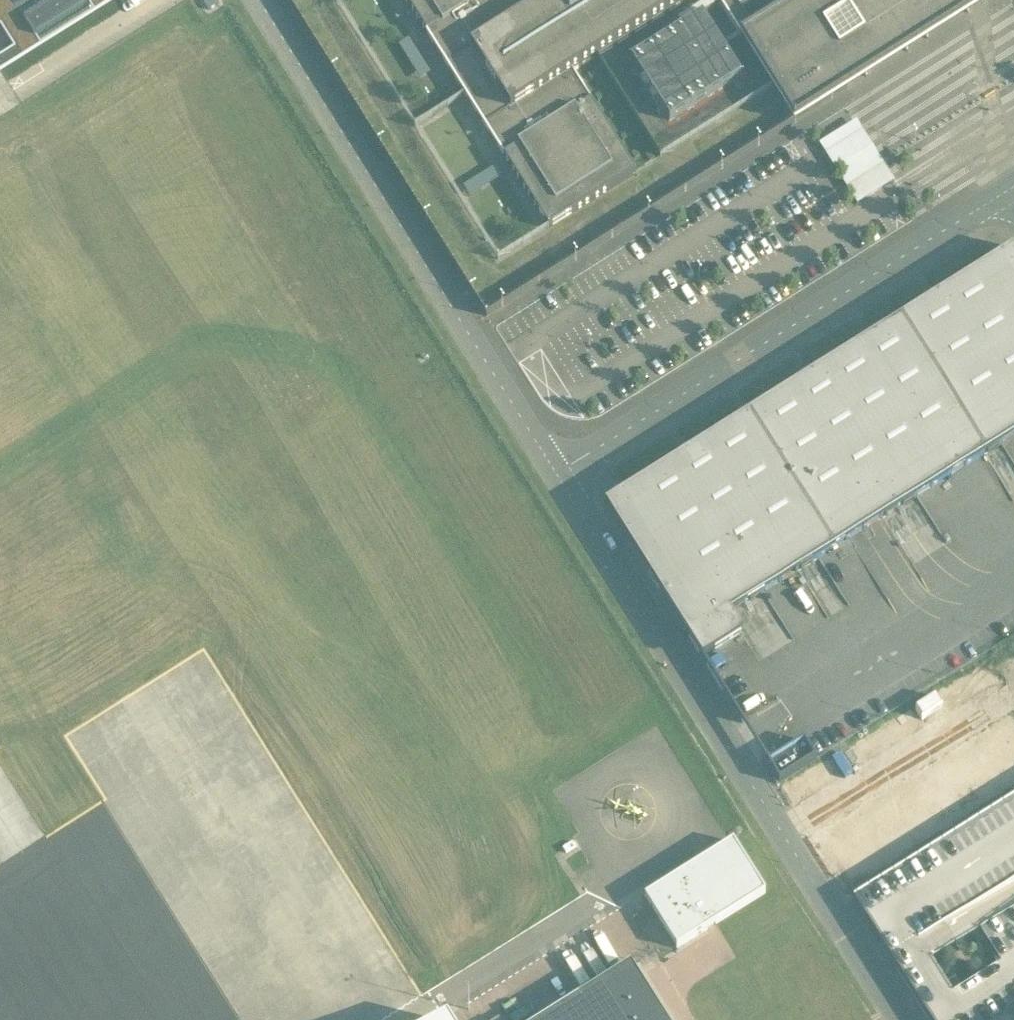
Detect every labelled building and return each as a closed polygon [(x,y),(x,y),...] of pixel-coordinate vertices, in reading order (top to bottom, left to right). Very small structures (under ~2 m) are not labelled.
[(37,44),(37,45),(90,12),(89,11),(107,0),(0,0),(0,67),(37,44)] [(550,228),(637,173),(573,72),(625,39),(688,0),(548,0),(534,9),(528,0),(407,0),(550,228)] [(720,3),(795,123),(848,90),(990,0),(717,0),(720,3)] [(703,14),(632,59),(670,120),(741,75),(703,14)] [(606,507),(700,656),(702,655),(741,632),(730,613),(1013,435),(1013,250),(606,507)] [(716,649),(707,655),(714,665),(723,660),(716,649)] [(779,784),(852,898),(1013,796),(1013,701),(986,654),(968,665),(984,731),(933,763),(882,719),(865,730),(899,784),(849,816),(814,762),(779,784)] [(814,762),(817,760),(805,741),(767,764),(779,784),(814,762)] [(852,898),(880,942),(890,959),(928,1019),(1013,1019),(1013,796),(852,898)] [(715,924),(765,893),(733,842),(668,883),(646,897),(674,942),(678,948),(715,924)] [(632,966),(545,1019),(666,1019),(632,966)]
